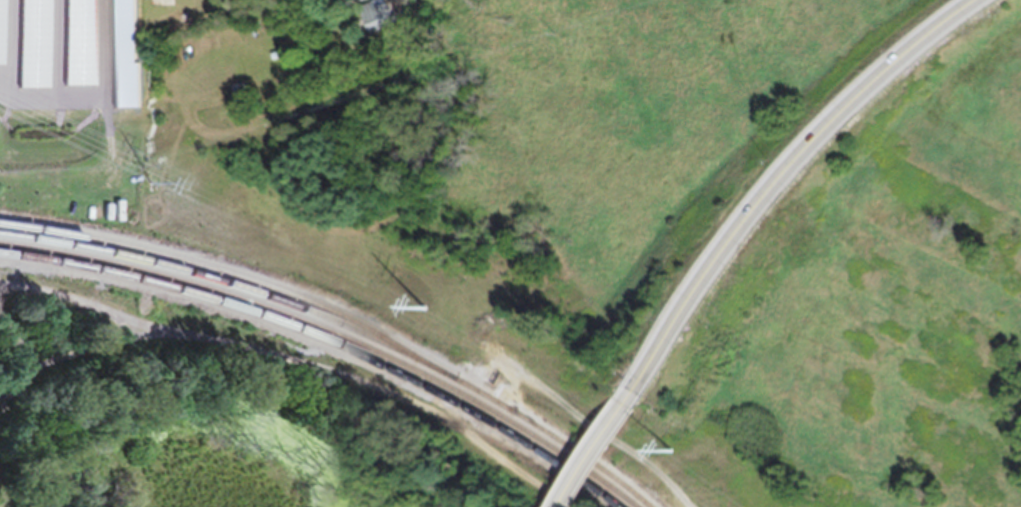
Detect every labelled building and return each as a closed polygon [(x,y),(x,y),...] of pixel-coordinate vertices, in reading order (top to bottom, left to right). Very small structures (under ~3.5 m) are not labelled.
[(377,0),(348,0),(353,10),(377,0)]
